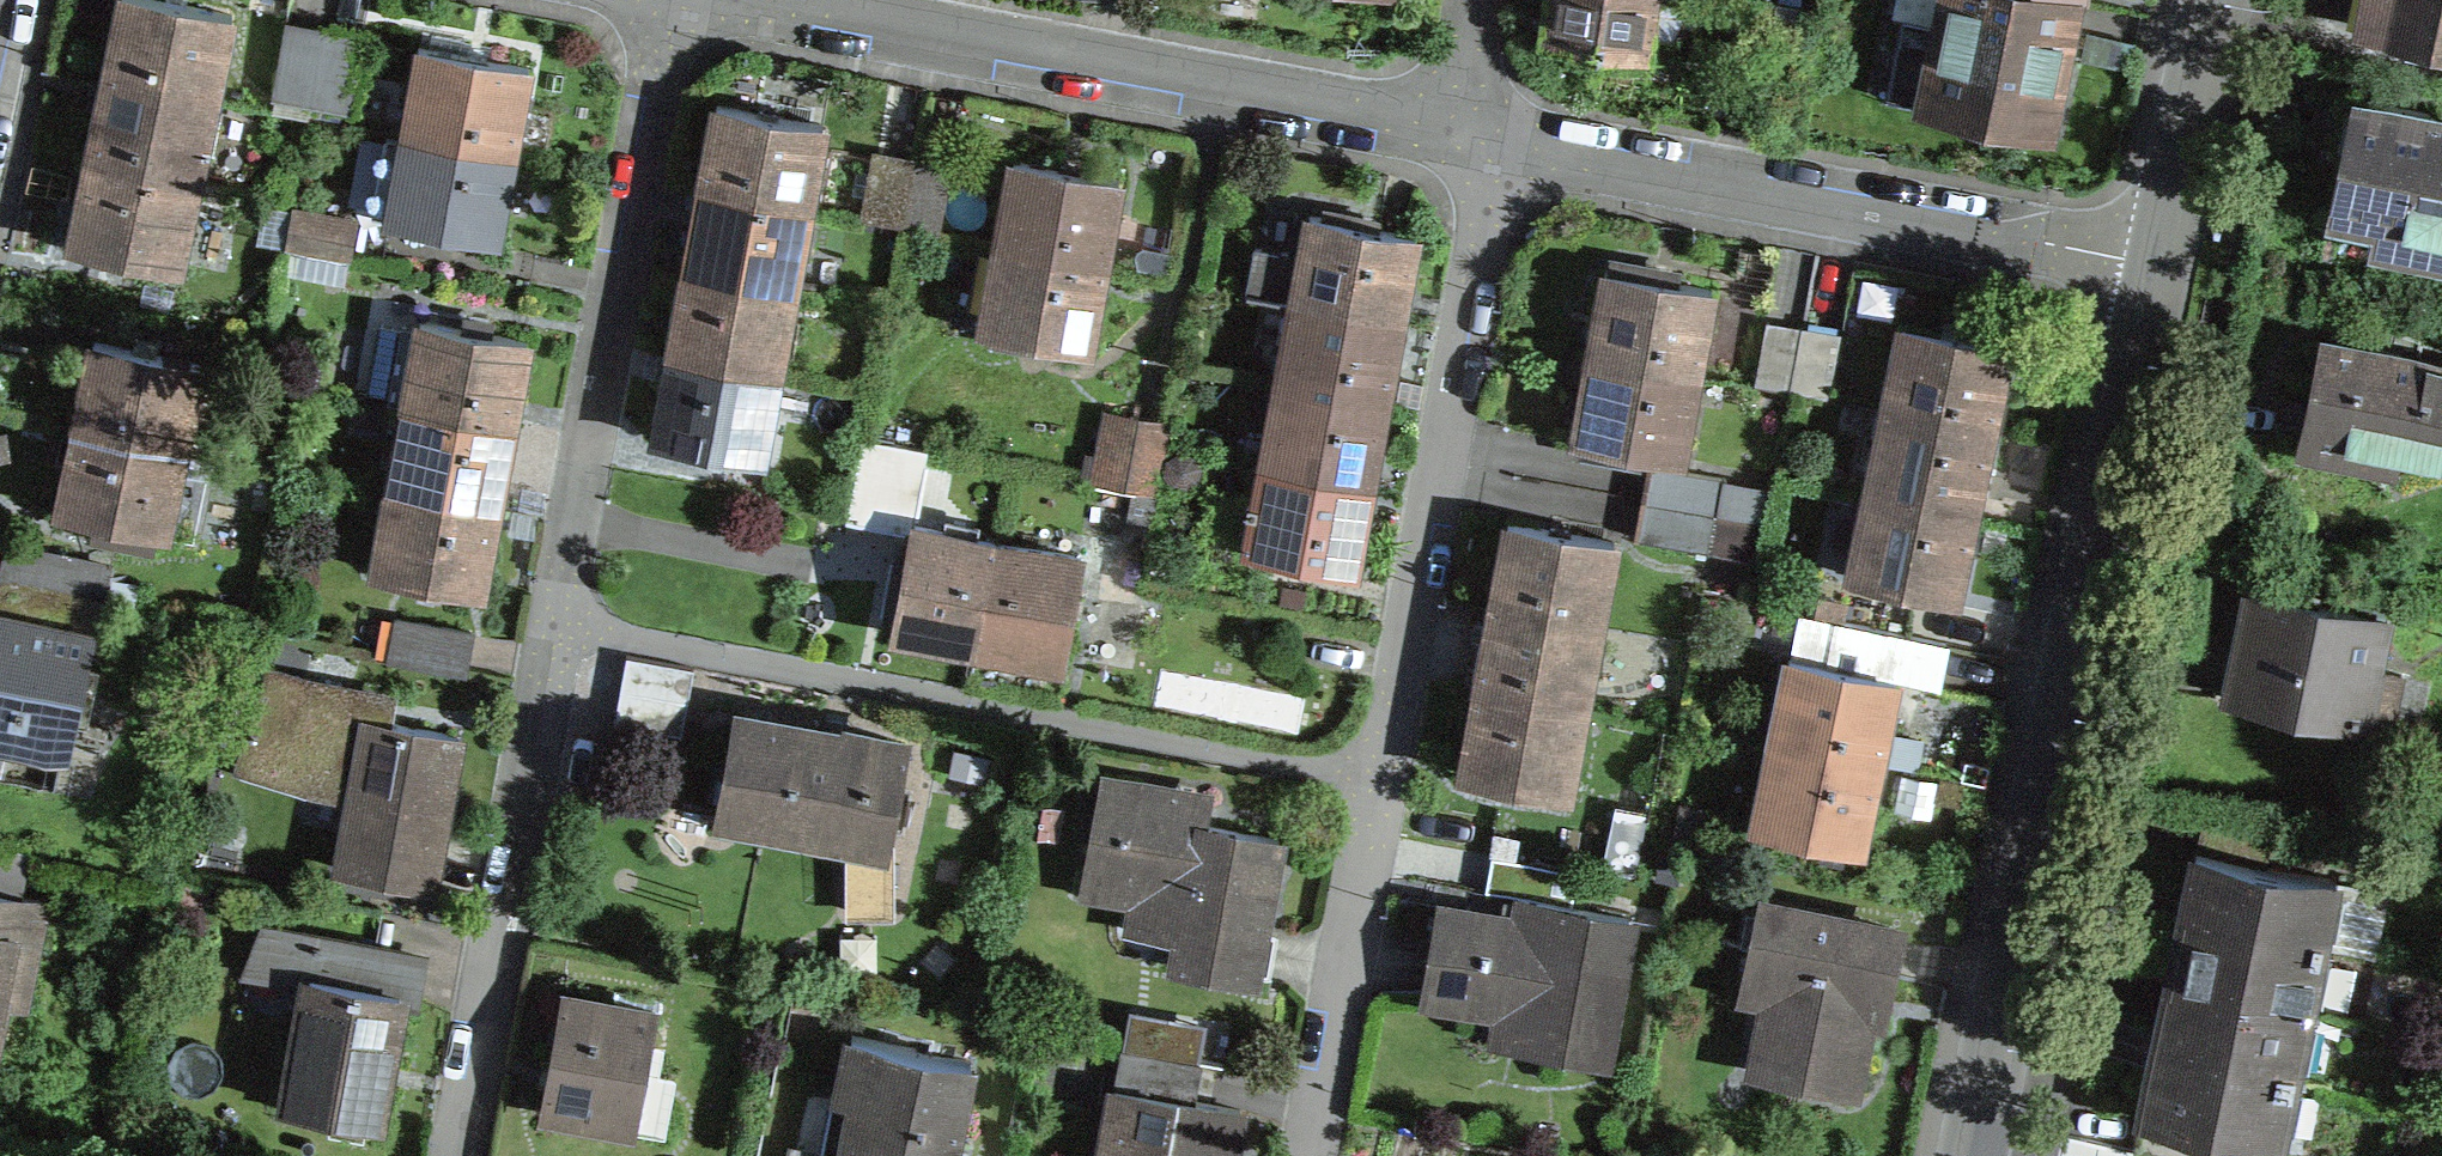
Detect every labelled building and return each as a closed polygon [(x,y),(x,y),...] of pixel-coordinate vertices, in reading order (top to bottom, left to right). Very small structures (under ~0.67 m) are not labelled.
[(183,6),(183,2),(172,0),(166,0),(165,2),(154,0),(122,0),(110,58),(106,78),(212,100),(229,16),(183,6)] [(1545,22),(1543,38),(1646,54),(1649,33),(1672,37),(1682,14),(1681,0),(1548,0),(1545,22)] [(2046,132),(2060,67),(2074,0),(1944,0),(1939,25),(1902,17),(1885,98),(2046,132)] [(2367,28),(2441,44),(2441,0),(2373,0),(2367,28)] [(312,102),(325,31),(286,24),(273,95),(312,102)] [(363,38),(325,31),(312,102),(350,109),(363,38)] [(404,134),(510,154),(512,154),(528,68),(438,51),(418,47),(402,134),(404,134)] [(93,140),(89,160),(195,182),(212,100),(106,78),(105,83),(101,82),(98,99),(101,100),(93,140)] [(2346,103),(2338,139),(2344,142),(2328,216),(2372,225),(2368,243),(2379,245),(2432,256),(2431,259),(2441,262),(2441,116),(2353,97),(2352,103),(2346,103)] [(716,104),(700,189),(807,209),(822,124),(776,115),(776,111),(759,108),(757,112),(743,109),(716,104)] [(497,227),(510,154),(404,134),(388,219),(435,227),(435,231),(452,234),(453,231),(494,238),(497,227)] [(860,219),(902,226),(914,162),(872,155),(860,219)] [(1012,159),(997,244),(1103,264),(1119,179),(1078,171),(1077,168),(1068,166),(1060,164),(1058,168),(1012,159)] [(112,254),(112,257),(129,261),(130,257),(177,267),(195,182),(89,160),(75,223),(71,245),(112,254)] [(949,169),(914,162),(902,226),(937,233),(949,169)] [(691,240),(685,271),(792,291),(807,209),(700,189),(697,210),(693,209),(690,226),(693,228),(691,240)] [(285,246),(346,258),(353,221),(292,209),(285,246)] [(1246,290),(1293,299),(1399,319),(1407,280),(1415,234),(1295,212),(1287,252),(1254,246),(1246,290)] [(1105,264),(1103,264),(997,244),(995,244),(979,331),(1089,351),(1094,325),(1105,264)] [(1605,270),(1589,354),(1696,374),(1711,289),(1670,282),(1670,278),(1653,275),(1652,278),(1635,275),(1605,270)] [(674,333),(670,354),(776,373),(792,291),(685,271),(677,314),(673,314),(672,322),(670,331),(674,333)] [(1388,378),(1399,319),(1293,299),(1278,381),(1384,401),(1388,378)] [(406,396),(404,404),(511,424),(515,399),(526,339),(485,331),(485,327),(468,324),(467,328),(420,319),(418,329),(381,322),(368,389),(406,396)] [(1791,389),(1803,328),(1767,321),(1755,385),(1791,392),(1791,389)] [(1902,325),(1884,409),(1990,431),(1993,417),(2007,347),(1902,325)] [(1838,335),(1803,328),(1791,389),(1827,397),(1838,335)] [(82,397),(76,426),(182,448),(182,446),(199,363),(153,354),(153,350),(136,346),(135,350),(93,341),(82,397)] [(2417,361),(2418,357),(2369,347),(2369,351),(2321,341),(2308,404),(2289,402),(2285,420),(2281,438),(2300,444),(2299,448),(2349,459),(2352,443),(2439,462),(2441,446),(2441,366),(2417,361)] [(760,459),(776,373),(670,354),(661,403),(654,438),(695,446),(695,450),(712,453),(713,450),(760,459)] [(1680,459),(1696,374),(1589,354),(1579,412),(1574,439),(1650,453),(1680,459)] [(1374,458),(1384,401),(1278,381),(1263,464),(1369,484),(1374,458)] [(511,424),(404,404),(389,486),(495,506),(499,486),(503,486),(505,477),(506,469),(502,468),(511,424)] [(1975,500),(1990,431),(1884,409),(1867,491),(1973,513),(1975,500)] [(1093,482),(1158,494),(1172,423),(1130,416),(1121,461),(1098,456),(1093,482)] [(182,448),(76,426),(63,486),(58,510),(100,519),(99,523),(116,526),(113,539),(151,547),(154,530),(164,532),(193,538),(211,454),(182,448)] [(903,523),(916,449),(862,439),(848,513),(903,523)] [(1682,459),(1680,459),(1650,453),(1642,499),(1713,512),(1719,477),(1680,470),(1682,459)] [(1358,542),(1369,484),(1263,464),(1256,500),(1248,498),(1246,508),(1254,510),(1247,549),(1353,568),(1358,542)] [(495,506),(389,486),(373,571),(420,580),(420,583),(437,587),(438,583),(480,591),(483,572),(495,506)] [(1913,589),(1955,598),(1957,587),(1973,513),(1867,491),(1849,575),(1896,585),(1896,589),(1911,592),(1913,589)] [(1713,512),(1642,499),(1635,537),(1705,551),(1706,549),(1760,559),(1766,522),(1713,512)] [(1614,541),(1568,533),(1568,529),(1551,526),(1550,529),(1508,521),(1497,577),(1492,606),(1598,626),(1614,541)] [(892,631),(977,647),(997,540),(912,525),(904,566),(900,566),(897,583),(901,584),(899,595),(892,631)] [(1081,556),(997,540),(977,647),(1061,663),(1067,630),(1070,616),(1073,616),(1077,599),(1073,598),(1081,556)] [(66,592),(1,578),(0,581),(0,735),(68,748),(91,635),(64,629),(72,593),(66,592)] [(2226,695),(2365,724),(2387,619),(2248,590),(2231,669),(2226,695)] [(1583,708),(1598,626),(1492,606),(1488,626),(1485,626),(1482,643),(1485,644),(1483,656),(1477,688),(1583,708)] [(396,618),(389,656),(465,670),(472,632),(396,618)] [(614,722),(681,734),(693,667),(626,654),(614,722)] [(1771,741),(1877,763),(1881,748),(1895,679),(1789,656),(1771,741)] [(443,823),(459,736),(377,720),(381,696),(307,682),(267,670),(237,762),(315,787),(318,779),(354,785),(338,868),(431,885),(443,823)] [(1567,793),(1583,708),(1477,688),(1466,746),(1461,773),(1503,781),(1503,784),(1520,787),(1521,784),(1567,793)] [(717,812),(851,838),(851,911),(890,911),(890,841),(888,841),(906,743),(845,732),(845,727),(824,723),(821,731),(734,715),(721,790),(717,812)] [(1818,839),(1859,847),(1862,835),(1877,763),(1771,741),(1754,825),(1801,835),(1800,839),(1816,842),(1818,839)] [(1208,799),(1102,780),(1083,886),(1185,905),(1174,966),(1251,980),(1257,948),(1277,839),(1203,825),(1208,799)] [(1721,816),(1666,805),(1661,835),(1715,845),(1721,816)] [(2182,917),(2322,946),(2336,880),(2266,865),(2273,830),(2203,815),(2190,876),(2182,917)] [(42,898),(15,892),(23,856),(0,851),(0,1005),(12,948),(31,952),(42,898)] [(1422,994),(1546,1017),(1540,1050),(1602,1061),(1629,917),(1571,906),(1577,871),(1501,857),(1495,892),(1518,896),(1513,921),(1438,907),(1428,963),(1422,994)] [(1754,1071),(1851,1091),(1856,1068),(1874,981),(1890,984),(1901,931),(1761,902),(1750,955),(1777,960),(1754,1071)] [(2168,982),(2308,1012),(2322,946),(2182,917),(2175,948),(2168,982)] [(399,996),(416,999),(423,957),(263,926),(245,971),(308,983),(285,1105),(375,1122),(383,1081),(386,1067),(392,1067),(397,1040),(391,1038),(399,996)] [(2154,1048),(2294,1077),(2308,1012),(2168,982),(2157,1031),(2154,1048)] [(673,1074),(644,1069),(655,1012),(563,994),(546,1083),(541,1109),(662,1131),(673,1074)] [(967,1152),(951,1149),(970,1061),(852,1036),(840,1095),(855,1098),(843,1155),(966,1155),(967,1152)] [(2154,1048),(2142,1105),(2132,1150),(2162,1155),(2204,1155),(2210,1129),(2280,1144),(2294,1077),(2154,1048)] [(1110,1155),(1217,1155),(1219,1148),(1232,1151),(1240,1109),(1191,1100),(1198,1064),(1121,1049),(1113,1090),(1122,1091),(1110,1155)]
